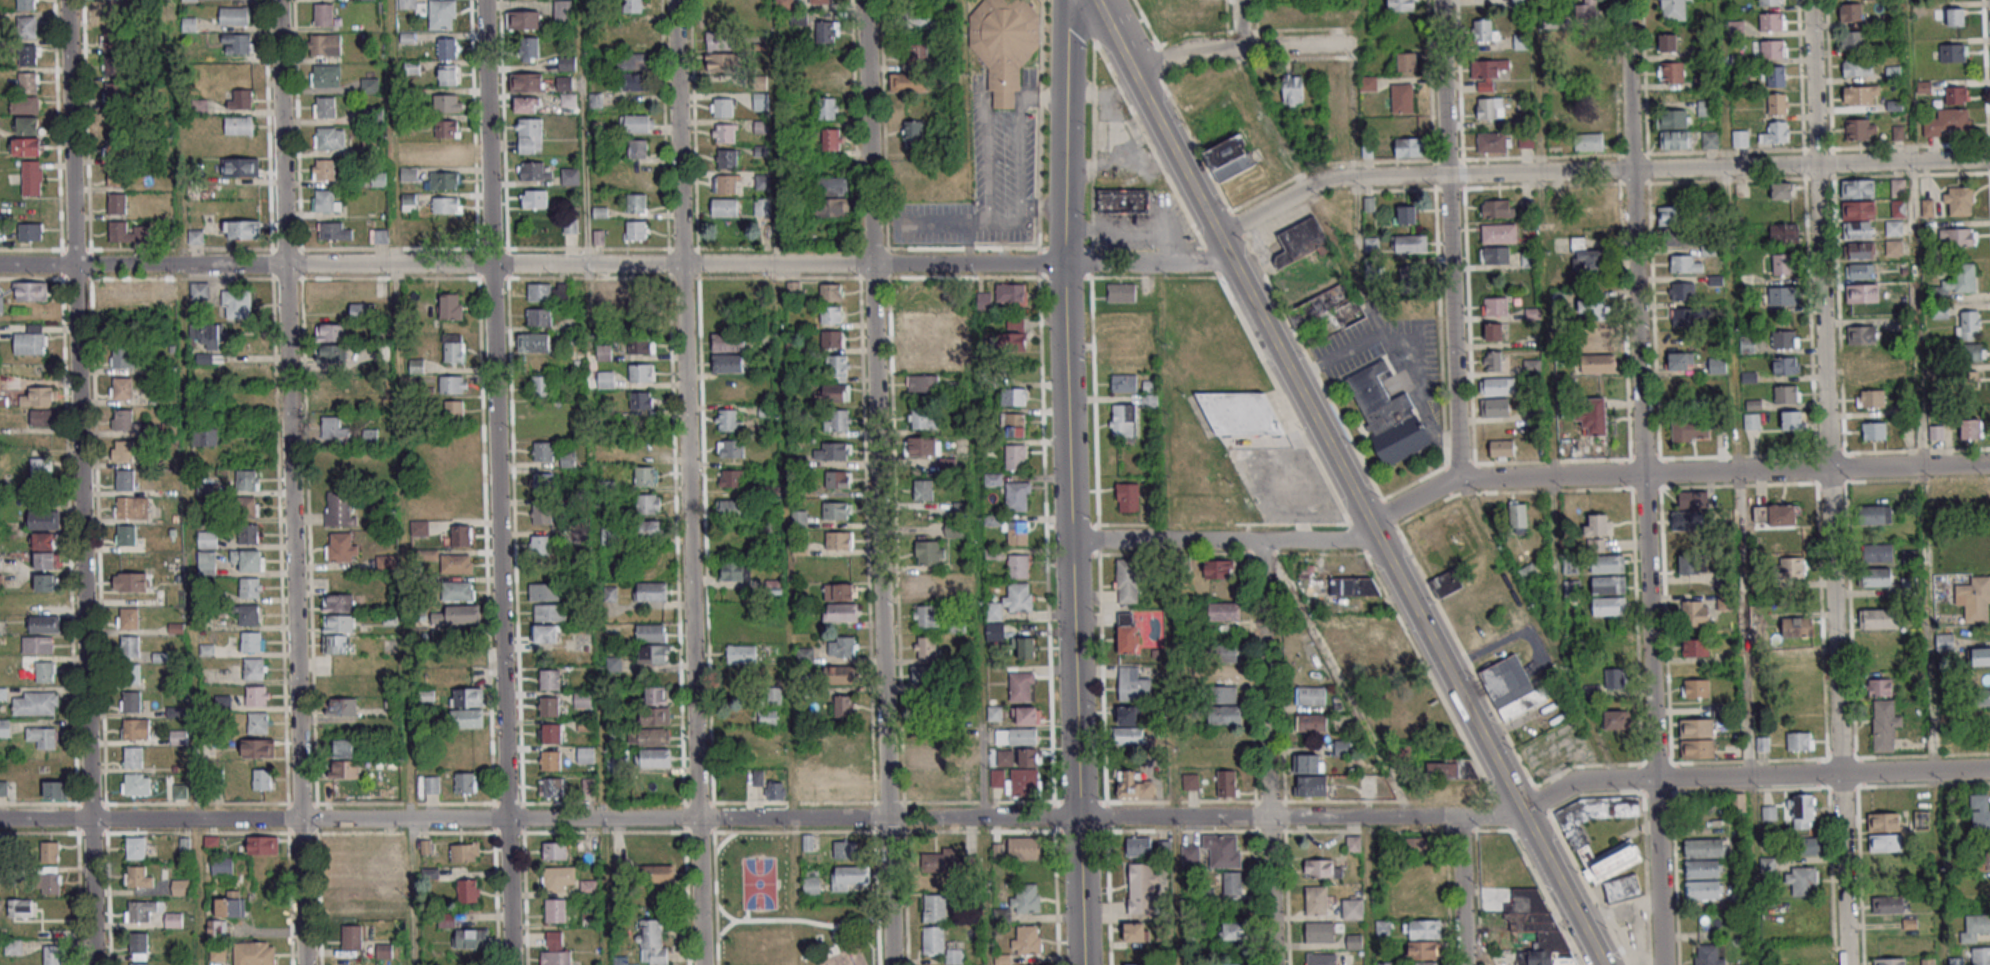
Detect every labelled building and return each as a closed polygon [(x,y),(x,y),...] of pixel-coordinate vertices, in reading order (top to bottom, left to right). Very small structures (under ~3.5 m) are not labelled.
[(37,10),(37,0),(17,0),(17,10),(37,10)] [(105,20),(124,20),(124,0),(105,0),(105,20)] [(398,10),(417,10),(417,0),(398,0),(398,10)] [(571,0),(554,0),(554,23),(571,23),(571,0)] [(624,12),(642,12),(642,0),(624,0),(624,12)] [(776,9),(793,9),(793,0),(776,0),(776,9)] [(988,66),(988,90),(992,93),(992,109),(1015,109),(1015,94),(1020,87),(1020,68),(1040,45),(1040,13),(1024,0),(983,0),(970,16),(969,50),(988,66)] [(1387,11),(1417,11),(1417,0),(1387,0),(1387,11)] [(1576,4),(1576,19),(1598,19),(1598,0),(1583,0),(1583,4),(1576,4)] [(1685,20),(1685,0),(1660,0),(1660,20),(1685,20)] [(456,31),(456,1),(429,1),(429,31),(456,31)] [(333,4),(314,4),(314,26),(333,26),(333,4)] [(1861,21),(1861,4),(1839,4),(1839,21),(1861,21)] [(220,25),(249,25),(249,7),(220,7),(220,25)] [(931,28),(931,8),(906,8),(906,28),(931,28)] [(1947,26),(1965,26),(1965,8),(1947,8),(1947,26)] [(541,11),(507,11),(507,29),(541,29),(541,11)] [(790,25),(808,25),(808,11),(790,11),(790,25)] [(1759,31),(1786,31),(1786,12),(1759,12),(1759,31)] [(36,16),(18,16),(18,38),(36,38),(36,16)] [(1473,19),(1473,41),(1494,41),(1494,19),(1473,19)] [(815,43),(837,43),(837,20),(815,20),(815,43)] [(641,27),(618,27),(618,44),(641,44),(641,27)] [(105,47),(127,47),(127,30),(105,29),(105,47)] [(1841,32),(1841,49),(1864,49),(1864,32),(1841,32)] [(734,33),(707,33),(707,50),(733,51),(734,33)] [(253,34),(222,34),(222,54),(253,54),(253,34)] [(341,34),(308,34),(308,56),(341,56),(341,34)] [(1676,34),(1658,34),(1658,52),(1676,52),(1676,34)] [(457,58),(457,37),(438,37),(438,58),(457,58)] [(538,37),(521,37),(521,62),(538,62),(538,37)] [(1786,40),(1760,40),(1760,58),(1786,58),(1786,40)] [(904,63),(928,63),(928,43),(904,43),(904,63)] [(1940,43),(1940,61),(1968,61),(1968,43),(1940,43)] [(36,66),(36,45),(18,45),(18,66),(36,66)] [(1397,71),(1416,71),(1416,53),(1397,53),(1397,71)] [(618,54),(618,69),(645,69),(645,54),(618,54)] [(735,54),(706,54),(706,71),(735,71),(735,54)] [(104,56),(104,76),(129,76),(129,56),(104,56)] [(575,58),(558,58),(558,70),(575,70),(575,58)] [(1472,59),(1472,90),(1493,90),(1493,78),(1499,78),(1499,69),(1508,69),(1508,59),(1472,59)] [(1842,59),(1842,76),(1872,76),(1872,59),(1842,59)] [(1683,83),(1683,62),(1658,62),(1658,83),(1683,83)] [(312,64),(312,87),(341,87),(341,64),(312,64)] [(457,84),(457,64),(439,64),(439,84),(457,84)] [(1786,66),(1767,66),(1767,86),(1786,86),(1786,66)] [(1900,77),(1900,66),(1887,66),(1887,77),(1900,77)] [(37,73),(19,73),(19,93),(37,93),(37,73)] [(542,73),(512,73),(512,91),(542,91),(542,73)] [(623,91),(646,91),(646,74),(623,74),(623,91)] [(890,74),(890,93),(926,93),(926,74),(890,74)] [(1303,74),(1284,74),(1284,105),(1303,105),(1303,74)] [(1360,90),(1376,90),(1376,77),(1360,77),(1360,90)] [(378,92),(378,78),(361,78),(362,92),(378,92)] [(124,83),(104,83),(104,104),(124,104),(124,83)] [(1413,83),(1391,83),(1391,112),(1413,112),(1413,83)] [(1877,106),(1877,86),(1844,86),(1844,106),(1877,106)] [(1968,86),(1945,86),(1945,104),(1968,104),(1968,86)] [(252,109),(252,89),(228,89),(228,109),(252,109)] [(1787,114),(1787,93),(1768,93),(1768,114),(1787,114)] [(461,94),(434,94),(434,112),(461,111),(461,94)] [(1604,131),(1604,94),(1581,94),(1581,110),(1573,110),(1573,131),(1604,131)] [(11,97),(11,113),(38,113),(38,97),(11,97)] [(316,117),(335,117),(335,97),(316,97),(316,117)] [(515,112),(541,112),(541,97),(515,97),(515,112)] [(712,117),(733,117),(733,98),(712,98),(712,117)] [(769,98),(754,98),(754,110),(769,110),(769,98)] [(842,119),(841,98),(818,98),(818,119),(842,119)] [(1477,98),(1477,118),(1504,118),(1504,98),(1477,98)] [(1713,100),(1698,100),(1698,116),(1713,116),(1713,100)] [(1941,131),(1971,130),(1971,108),(1937,109),(1937,118),(1923,118),(1923,137),(1941,136),(1941,131)] [(105,131),(126,131),(126,110),(105,110),(105,131)] [(1687,110),(1658,110),(1658,128),(1687,128),(1687,110)] [(621,115),(621,133),(654,133),(654,115),(621,115)] [(39,117),(17,117),(17,134),(39,134),(39,117)] [(253,134),(253,117),(225,117),(225,134),(253,134)] [(541,118),(517,118),(517,153),(541,153),(541,118)] [(1845,119),(1845,139),(1875,139),(1875,119),(1845,119)] [(436,137),(459,137),(459,120),(436,120),(436,137)] [(903,122),(903,146),(922,146),(922,122),(903,122)] [(1789,143),(1789,122),(1769,122),(1769,133),(1759,133),(1759,143),(1789,143)] [(713,142),(736,142),(736,124),(713,124),(713,142)] [(344,150),(344,128),(315,128),(315,150),(344,150)] [(821,129),(821,150),(842,150),(842,129),(821,129)] [(1748,130),(1732,130),(1732,147),(1748,147),(1748,130)] [(1702,148),(1718,148),(1718,131),(1702,131),(1702,148)] [(1691,149),(1691,132),(1661,132),(1661,149),(1691,149)] [(1507,133),(1477,133),(1477,153),(1507,153),(1507,133)] [(1201,150),(1233,134),(1243,153),(1248,151),(1255,165),(1218,183),(1201,150)] [(1520,147),(1533,147),(1533,136),(1520,135),(1520,147)] [(1603,152),(1603,135),(1575,135),(1575,152),(1603,152)] [(1394,138),(1422,137),(1423,156),(1395,157),(1394,138)] [(12,155),(41,155),(41,138),(12,138),(12,155)] [(125,157),(124,138),(105,139),(106,158),(125,157)] [(647,157),(647,139),(629,139),(629,157),(647,157)] [(459,164),(459,146),(439,146),(439,164),(459,164)] [(738,167),(738,149),(717,149),(717,167),(738,167)] [(222,176),(253,176),(253,157),(222,157),(222,176)] [(313,180),(335,180),(335,159),(313,159),(313,180)] [(42,195),(42,160),(22,160),(22,195),(42,195)] [(552,162),(519,162),(519,180),(552,180),(552,162)] [(127,166),(107,166),(107,186),(127,186),(127,166)] [(579,184),(579,168),(562,168),(562,184),(579,184)] [(459,189),(459,171),(429,171),(429,189),(459,189)] [(714,193),(740,193),(740,175),(714,175),(714,193)] [(848,177),(818,177),(818,196),(848,196),(848,177)] [(1875,180),(1842,180),(1842,198),(1875,198),(1875,180)] [(1792,182),(1771,182),(1771,199),(1792,199),(1792,182)] [(1944,205),(1949,205),(1949,216),(1973,216),(1973,187),(1944,187),(1944,205)] [(1096,188),(1147,189),(1147,192),(1147,212),(1096,211),(1096,188)] [(1609,207),(1609,189),(1575,189),(1575,207),(1609,207)] [(314,211),(341,211),(341,200),(333,200),(333,190),(314,190),(314,211)] [(547,190),(521,190),(521,207),(547,207),(547,190)] [(126,193),(108,193),(108,213),(126,213),(126,193)] [(646,212),(646,194),(627,194),(627,212),(646,212)] [(432,213),(459,213),(459,197),(432,197),(432,213)] [(738,216),(738,198),(708,198),(708,216),(738,216)] [(848,216),(848,199),(816,199),(816,216),(848,216)] [(1482,217),(1514,217),(1514,200),(1482,200),(1482,217)] [(1906,216),(1906,200),(1891,200),(1892,217),(1906,216)] [(1922,216),(1933,216),(1933,200),(1922,200),(1922,216)] [(1875,219),(1875,202),(1842,202),(1842,219),(1875,219)] [(1397,224),(1416,224),(1416,206),(1397,206),(1397,224)] [(1658,207),(1658,225),(1682,225),(1682,207),(1658,207)] [(1264,240),(1276,268),(1329,245),(1317,217),(1264,240)] [(110,241),(138,241),(138,231),(128,231),(128,221),(110,221),(110,241)] [(258,221),(225,221),(225,239),(258,239),(258,221)] [(645,240),(645,221),(626,221),(626,240),(645,240)] [(343,229),(343,222),(319,222),(319,239),(352,239),(352,229),(343,229)] [(1874,238),(1874,222),(1845,222),(1845,238),(1874,238)] [(1902,222),(1886,222),(1886,235),(1902,235),(1902,222)] [(19,240),(42,240),(42,223),(19,223),(19,240)] [(1770,242),(1798,242),(1798,224),(1770,224),(1770,242)] [(1515,243),(1515,225),(1482,225),(1482,243),(1515,243)] [(1976,247),(1976,229),(1940,229),(1940,247),(1976,247)] [(371,230),(371,242),(387,242),(387,230),(371,230)] [(1668,231),(1668,246),(1696,246),(1696,231),(1668,231)] [(1427,252),(1427,235),(1395,235),(1395,252),(1427,252)] [(1377,240),(1369,237),(1367,243),(1375,246),(1377,240)] [(1572,273),(1604,272),(1604,250),(1587,250),(1587,237),(1572,237),(1572,273)] [(1902,240),(1886,240),(1886,255),(1902,255),(1902,240)] [(1875,242),(1848,242),(1848,259),(1875,259),(1875,242)] [(1509,248),(1480,248),(1480,264),(1509,264),(1509,248)] [(1792,254),(1772,254),(1773,275),(1792,275),(1792,254)] [(1693,255),(1671,255),(1671,273),(1703,273),(1703,262),(1693,262),(1693,255)] [(1849,263),(1849,279),(1875,279),(1875,263),(1849,263)] [(1976,291),(1976,263),(1955,263),(1955,280),(1941,280),(1941,286),(1931,286),(1931,300),(1948,300),(1948,291),(1976,291)] [(1419,265),(1399,265),(1399,294),(1419,294),(1419,265)] [(1297,330),(1355,298),(1345,280),(1287,312),(1297,330)] [(164,299),(176,299),(176,281),(164,281),(164,299)] [(47,282),(15,282),(15,300),(47,300),(47,282)] [(145,282),(107,282),(107,301),(145,301),(145,282)] [(192,299),(209,299),(209,282),(192,282),(192,299)] [(1694,282),(1670,282),(1670,300),(1694,300),(1694,282)] [(569,283),(528,283),(528,301),(569,301),(569,283)] [(1026,302),(1026,283),(996,283),(996,302),(1026,302)] [(843,284),(820,284),(820,301),(843,301),(843,284)] [(1107,284),(1107,302),(1135,302),(1135,284),(1107,284)] [(1879,284),(1846,284),(1846,303),(1879,303),(1879,284)] [(1768,286),(1768,305),(1800,305),(1800,286),(1768,286)] [(640,305),(640,289),(623,289),(623,305),(640,305)] [(252,291),(223,291),(223,319),(252,319),(252,291)] [(440,319),(462,319),(462,293),(440,293),(440,319)] [(991,293),(977,293),(977,309),(991,309),(991,293)] [(1507,299),(1483,299),(1483,316),(1507,316),(1507,299)] [(1609,300),(1579,300),(1579,320),(1609,320),(1609,300)] [(349,319),(376,319),(376,304),(349,304),(349,319)] [(1344,326),(1365,315),(1359,304),(1338,314),(1344,326)] [(821,324),(842,324),(842,306),(821,306),(821,324)] [(527,326),(551,326),(551,308),(527,308),(527,326)] [(1671,308),(1671,325),(1702,325),(1702,308),(1671,308)] [(1526,319),(1537,319),(1537,310),(1526,310),(1526,319)] [(947,330),(966,330),(966,311),(947,311),(947,330)] [(1978,339),(1979,311),(1957,311),(1956,339),(1978,339)] [(902,330),(936,330),(936,312),(902,312),(902,330)] [(1022,319),(1008,319),(1008,329),(1022,329),(1022,319)] [(14,355),(44,355),(44,324),(27,324),(27,333),(14,333),(14,355)] [(223,350),(223,324),(190,324),(190,339),(202,339),(202,350),(223,350)] [(316,324),(316,341),(347,341),(347,324),(316,324)] [(1501,324),(1485,324),(1485,340),(1501,340),(1501,324)] [(1847,326),(1847,344),(1878,344),(1878,326),(1847,326)] [(821,348),(845,348),(845,330),(821,330),(821,348)] [(1608,348),(1608,330),(1585,330),(1585,348),(1608,348)] [(1798,348),(1798,330),(1772,330),(1772,348),(1798,348)] [(1692,350),(1692,331),(1663,331),(1663,350),(1692,350)] [(549,333),(517,333),(517,352),(549,352),(549,333)] [(1026,333),(996,333),(996,350),(1026,350),(1026,333)] [(464,334),(443,334),(443,363),(464,363),(464,334)] [(744,352),(744,334),(712,334),(712,352),(744,352)] [(966,334),(947,334),(947,352),(966,352),(966,334)] [(1740,351),(1754,351),(1754,336),(1740,336),(1740,351)] [(628,354),(651,354),(651,337),(628,337),(628,354)] [(1957,344),(1957,360),(1984,360),(1984,344),(1957,344)] [(611,345),(596,345),(596,360),(611,360),(611,345)] [(934,368),(934,345),(905,345),(905,368),(934,368)] [(346,346),(318,346),(318,363),(346,363),(346,346)] [(135,347),(112,347),(111,368),(135,368),(135,347)] [(1880,364),(1880,347),(1853,347),(1853,364),(1880,364)] [(1485,352),(1485,371),(1501,371),(1501,352),(1485,352)] [(1694,370),(1694,353),(1669,353),(1669,370),(1694,370)] [(223,354),(196,354),(196,363),(223,363),(223,354)] [(744,354),(713,354),(713,373),(744,373),(744,354)] [(829,382),(823,382),(823,402),(848,402),(848,355),(829,355),(829,382)] [(1616,373),(1616,355),(1582,355),(1582,373),(1616,373)] [(1726,373),(1726,357),(1709,357),(1709,373),(1726,373)] [(1773,357),(1773,375),(1800,375),(1800,357),(1773,357)] [(423,373),(423,359),(410,359),(410,373),(423,373)] [(1345,377),(1385,467),(1432,446),(1408,392),(1390,400),(1379,375),(1389,371),(1384,360),(1345,377)] [(655,364),(629,364),(629,381),(655,381),(655,364)] [(615,388),(615,371),(598,371),(598,388),(615,388)] [(1979,393),(1979,372),(1955,372),(1955,393),(1979,393)] [(1136,375),(1112,375),(1112,393),(1136,393),(1136,375)] [(467,376),(439,376),(439,393),(467,393),(467,376)] [(533,396),(551,396),(551,376),(533,376),(533,396)] [(906,391),(938,391),(938,376),(906,376),(906,391)] [(132,378),(110,378),(110,399),(132,399),(132,378)] [(1480,395),(1515,395),(1515,378),(1480,378),(1480,395)] [(1774,403),(1798,403),(1798,385),(1774,385),(1774,403)] [(20,405),(55,405),(55,387),(29,387),(29,396),(20,396),(20,405)] [(1029,388),(1001,388),(1001,405),(1029,405),(1029,388)] [(1885,408),(1885,390),(1857,390),(1857,408),(1885,408)] [(1193,392),(1262,391),(1285,435),(1215,435),(1193,392)] [(653,392),(630,392),(630,409),(653,409),(653,392)] [(1482,417),(1509,417),(1509,399),(1482,399),(1482,417)] [(1606,399),(1576,399),(1576,422),(1584,422),(1584,435),(1606,435),(1606,399)] [(445,421),(463,421),(463,400),(445,400),(445,421)] [(1112,404),(1112,435),(1136,435),(1136,404),(1112,404)] [(132,409),(112,409),(112,429),(132,429),(132,409)] [(717,431),(741,431),(741,409),(717,409),(717,431)] [(939,409),(910,409),(910,429),(939,429),(939,409)] [(30,410),(30,425),(56,425),(56,410),(30,410)] [(849,431),(849,410),(824,410),(824,431),(849,431)] [(1805,411),(1781,411),(1781,430),(1805,430),(1805,411)] [(1004,436),(1024,436),(1024,413),(1004,413),(1004,436)] [(319,438),(349,438),(349,427),(340,427),(340,416),(319,416),(319,438)] [(1672,421),(1672,441),(1710,441),(1710,421),(1672,421)] [(1961,439),(1982,439),(1982,421),(1961,421),(1961,439)] [(1861,423),(1861,441),(1886,441),(1886,423),(1861,423)] [(1943,441),(1943,427),(1929,427),(1929,441),(1943,441)] [(192,428),(192,446),(217,446),(217,428),(192,428)] [(633,457),(651,457),(651,434),(633,434),(633,457)] [(376,443),(376,435),(364,436),(365,444),(376,443)] [(906,437),(906,455),(940,455),(940,437),(906,437)] [(1514,439),(1490,439),(1490,458),(1514,458),(1514,439)] [(744,440),(717,440),(717,457),(744,457),(744,440)] [(533,461),(554,461),(554,442),(533,442),(533,461)] [(850,459),(850,443),(822,443),(822,450),(813,450),(813,459),(850,459)] [(132,461),(132,444),(112,444),(112,461),(132,461)] [(1027,470),(1027,445),(1005,445),(1005,470),(1027,470)] [(50,478),(50,457),(31,457),(31,478),(50,478)] [(953,459),(940,459),(940,470),(953,470),(953,459)] [(657,467),(634,467),(634,485),(657,485),(657,467)] [(134,470),(116,470),(116,491),(134,491),(134,470)] [(236,491),(259,491),(259,470),(236,470),(236,491)] [(742,470),(719,470),(719,487),(742,487),(742,470)] [(851,471),(825,471),(825,488),(851,488),(851,471)] [(532,474),(532,493),(554,493),(554,474),(532,474)] [(933,501),(933,480),(914,480),(914,501),(933,501)] [(1005,511),(1029,511),(1029,482),(1005,482),(1005,511)] [(1139,511),(1139,483),(1117,483),(1117,511),(1139,511)] [(1707,492),(1679,492),(1679,507),(1707,507),(1707,492)] [(351,493),(326,493),(326,526),(357,526),(357,516),(351,516),(351,493)] [(660,494),(636,494),(636,513),(660,513),(660,494)] [(148,497),(116,497),(116,519),(148,519),(148,497)] [(236,498),(236,517),(259,517),(259,498),(236,498)] [(717,500),(717,517),(747,517),(747,500),(717,500)] [(853,502),(823,502),(823,519),(853,519),(853,502)] [(1527,502),(1510,502),(1510,534),(1527,534),(1527,502)] [(532,524),(552,524),(552,504),(532,504),(532,524)] [(1891,505),(1861,505),(1861,524),(1891,524),(1891,505)] [(1797,527),(1797,506),(1754,506),(1754,527),(1797,527)] [(60,510),(29,510),(29,529),(60,529),(60,510)] [(807,527),(807,510),(791,510),(791,527),(807,527)] [(1674,511),(1674,529),(1707,529),(1707,511),(1674,511)] [(1610,514),(1588,514),(1587,551),(1609,551),(1610,514)] [(411,521),(411,535),(428,535),(428,520),(411,521)] [(988,525),(1007,525),(1007,545),(1028,545),(1028,521),(988,520),(988,525)] [(664,521),(637,521),(637,538),(664,538),(664,521)] [(258,524),(239,524),(239,544),(258,544),(258,524)] [(116,545),(135,545),(135,525),(116,525),(116,545)] [(471,547),(471,525),(452,525),(451,546),(471,547)] [(618,528),(602,528),(602,545),(618,545),(618,528)] [(217,531),(198,531),(198,548),(217,548),(217,531)] [(853,549),(853,531),(826,531),(826,549),(853,549)] [(352,532),(326,532),(326,561),(359,561),(359,542),(352,542),(352,532)] [(549,535),(532,535),(532,551),(549,551),(549,535)] [(915,541),(915,565),(944,565),(944,541),(915,541)] [(1893,561),(1893,544),(1863,544),(1863,561),(1893,561)] [(264,550),(231,550),(231,562),(239,562),(239,571),(264,571),(264,550)] [(34,552),(34,569),(58,569),(58,552),(34,552)] [(215,576),(215,552),(198,552),(198,576),(215,576)] [(1029,578),(1029,554),(1008,554),(1008,578),(1029,578)] [(442,555),(442,573),(470,573),(470,555),(442,555)] [(1679,574),(1705,574),(1705,555),(1679,555),(1679,574)] [(378,569),(395,569),(395,556),(378,556),(378,569)] [(1592,573),(1624,573),(1624,556),(1592,556),(1592,573)] [(1803,558),(1779,558),(1779,581),(1803,581),(1803,558)] [(1137,559),(1117,559),(1117,603),(1137,603),(1137,559)] [(1233,560),(1205,560),(1205,577),(1233,577),(1233,560)] [(750,562),(722,562),(722,580),(750,580),(750,562)] [(1518,571),(1524,582),(1538,575),(1532,563),(1518,571)] [(1438,599),(1464,587),(1455,568),(1429,580),(1438,599)] [(1862,586),(1893,586),(1893,568),(1862,568),(1862,586)] [(149,573),(113,573),(113,591),(149,591),(149,573)] [(917,596),(934,596),(934,574),(917,574),(917,596)] [(260,597),(259,577),(239,578),(240,598),(260,597)] [(1331,596),(1377,596),(1377,577),(1331,577),(1331,596)] [(1625,594),(1625,577),(1592,577),(1592,594),(1625,594)] [(1989,624),(1989,577),(1970,577),(1970,586),(1955,586),(1955,606),(1965,606),(1965,624),(1989,624)] [(474,582),(442,582),(442,601),(474,601),(474,582)] [(668,600),(668,582),(635,582),(635,600),(668,600)] [(530,601),(559,601),(559,583),(530,583),(530,601)] [(824,583),(824,600),(856,600),(856,583),(824,583)] [(1006,583),(1006,602),(987,603),(987,619),(1001,619),(1001,612),(1032,611),(1031,583),(1006,583)] [(354,594),(324,594),(324,611),(354,611),(354,594)] [(1627,615),(1627,597),(1592,597),(1592,615),(1627,615)] [(1682,601),(1682,626),(1707,626),(1707,601),(1682,601)] [(1240,621),(1240,602),(1208,602),(1208,621),(1240,621)] [(857,622),(857,603),(824,603),(824,622),(857,622)] [(259,604),(231,604),(231,614),(239,614),(239,625),(259,625),(259,604)] [(534,621),(566,621),(566,604),(534,604),(534,621)] [(445,605),(445,624),(479,624),(479,605),(445,605)] [(914,627),(939,627),(939,605),(914,605),(914,627)] [(118,628),(138,628),(138,607),(118,607),(118,628)] [(1899,628),(1899,609),(1861,609),(1861,628),(1899,628)] [(1137,653),(1137,613),(1118,613),(1118,653),(1137,653)] [(30,632),(60,632),(60,616),(30,616),(30,632)] [(354,633),(354,616),(324,616),(324,633),(354,633)] [(1782,636),(1808,636),(1808,618),(1782,618),(1782,636)] [(560,625),(533,625),(533,643),(560,643),(560,625)] [(667,625),(637,625),(637,642),(667,642),(667,625)] [(986,642),(1002,642),(1002,626),(986,626),(986,642)] [(264,652),(264,632),(242,632),(242,652),(264,652)] [(1936,651),(1954,651),(1954,633),(1936,633),(1936,651)] [(325,653),(347,653),(347,635),(325,635),(325,653)] [(52,636),(22,636),(22,653),(52,653),(52,636)] [(139,636),(121,636),(121,657),(139,657),(139,636)] [(856,636),(828,636),(828,657),(856,657),(856,636)] [(915,657),(934,657),(934,637),(915,637),(915,657)] [(1017,637),(1017,658),(1034,658),(1034,637),(1017,637)] [(1709,656),(1709,639),(1683,639),(1683,656),(1709,656)] [(638,664),(670,664),(670,645),(638,645),(638,664)] [(1238,661),(1238,645),(1210,645),(1210,661),(1238,661)] [(727,664),(757,664),(757,646),(727,646),(727,664)] [(1971,649),(1971,666),(1989,666),(1989,649),(1971,649)] [(1551,699),(1544,683),(1533,688),(1517,653),(1479,670),(1502,721),(1551,699)] [(266,658),(244,658),(244,679),(266,679),(266,658)] [(36,682),(55,682),(55,661),(36,661),(36,682)] [(1241,682),(1241,665),(1208,665),(1208,682),(1241,682)] [(857,666),(827,666),(827,683),(857,683),(857,666)] [(1118,700),(1151,700),(1151,678),(1139,678),(1139,666),(1118,666),(1118,700)] [(1625,668),(1605,668),(1605,689),(1625,689),(1625,668)] [(560,669),(540,669),(540,689),(560,689),(560,669)] [(1009,673),(1009,701),(1032,701),(1032,673),(1009,673)] [(355,677),(327,677),(327,694),(355,694),(355,677)] [(1710,697),(1710,679),(1683,679),(1683,697),(1710,697)] [(1866,696),(1893,696),(1893,679),(1866,679),(1866,696)] [(246,705),(269,705),(269,685),(246,685),(246,705)] [(645,686),(645,705),(667,705),(667,686),(645,686)] [(782,706),(782,686),(753,686),(753,708),(754,708),(754,725),(780,725),(780,706),(782,706)] [(1213,702),(1237,702),(1237,686),(1213,686),(1213,702)] [(1296,687),(1296,705),(1325,705),(1325,687),(1296,687)] [(450,689),(450,706),(480,706),(480,689),(450,689)] [(1974,689),(1974,706),(1989,706),(1989,689),(1974,689)] [(121,711),(140,711),(140,691),(121,691),(121,711)] [(58,692),(14,692),(14,715),(58,715),(58,692)] [(590,707),(590,693),(574,693),(574,707),(590,707)] [(854,696),(834,696),(834,718),(854,718),(854,696)] [(560,697),(539,697),(539,716),(560,716),(560,697)] [(357,698),(331,698),(331,716),(357,716),(357,698)] [(1873,752),(1895,752),(1895,727),(1902,727),(1902,715),(1894,715),(1895,700),(1873,700),(1873,752)] [(1211,705),(1211,725),(1243,725),(1243,705),(1211,705)] [(1137,706),(1117,706),(1117,725),(1137,725),(1137,706)] [(1038,707),(1013,707),(1013,725),(1038,725),(1038,707)] [(670,708),(640,708),(640,725),(670,725),(670,708)] [(450,727),(483,727),(483,709),(450,709),(450,727)] [(1604,729),(1628,729),(1628,710),(1604,710),(1604,729)] [(269,712),(248,712),(248,733),(269,733),(269,712)] [(1326,714),(1296,714),(1296,731),(1326,731),(1326,714)] [(149,740),(149,719),(123,719),(123,740),(149,740)] [(1681,719),(1681,758),(1715,757),(1714,719),(1681,719)] [(542,743),(562,743),(562,724),(542,724),(542,743)] [(55,727),(27,727),(27,739),(37,739),(37,749),(55,749),(55,727)] [(1115,744),(1142,744),(1142,727),(1115,727),(1115,744)] [(1038,728),(996,728),(996,745),(1038,745),(1038,728)] [(670,729),(628,729),(628,745),(670,745),(670,729)] [(1813,732),(1787,732),(1787,750),(1813,750),(1813,732)] [(275,757),(275,739),(242,739),(242,757),(275,757)] [(334,757),(354,757),(354,740),(334,740),(334,757)] [(1335,755),(1350,756),(1351,741),(1335,740),(1335,755)] [(143,747),(124,747),(124,768),(143,768),(143,747)] [(577,764),(595,764),(595,747),(577,747),(577,764)] [(671,749),(640,749),(640,768),(671,768),(671,749)] [(912,767),(944,767),(944,749),(912,749),(912,767)] [(1038,767),(1038,749),(1019,749),(1019,767),(1038,767)] [(1011,750),(997,750),(997,766),(1011,766),(1011,750)] [(561,770),(561,751),(543,751),(543,770),(561,770)] [(1298,773),(1324,773),(1324,754),(1298,754),(1298,773)] [(330,760),(330,778),(359,778),(359,760),(330,760)] [(1458,779),(1458,764),(1427,764),(1427,779),(1458,779)] [(272,769),(253,769),(253,791),(272,791),(272,769)] [(1038,770),(1010,770),(1010,792),(1038,792),(1038,770)] [(1218,796),(1236,796),(1236,770),(1218,770),(1218,796)] [(848,772),(831,772),(831,791),(848,791),(848,772)] [(1117,772),(1117,798),(1153,798),(1153,781),(1141,781),(1141,772),(1117,772)] [(454,794),(475,794),(475,773),(454,773),(454,794)] [(150,774),(122,774),(122,795),(150,795),(150,774)] [(1298,796),(1327,796),(1327,775),(1298,775),(1298,796)] [(425,794),(439,794),(439,776),(425,776),(425,794)] [(539,798),(565,798),(565,778),(539,778),(539,798)] [(43,799),(64,799),(64,781),(43,781),(43,799)] [(785,799),(785,782),(766,782),(766,799),(785,799)] [(1732,810),(1744,810),(1745,794),(1732,794),(1732,810)] [(1814,794),(1793,794),(1793,828),(1814,828),(1814,794)] [(1989,839),(1989,809),(1989,794),(1971,794),(1971,839),(1989,839)] [(1556,810),(1575,858),(1585,858),(1586,877),(1588,882),(1591,881),(1640,863),(1639,855),(1636,845),(1633,845),(1597,858),(1593,858),(1579,823),(1591,819),(1640,816),(1639,796),(1588,798),(1556,810)] [(1929,811),(1915,811),(1915,829),(1929,829),(1929,811)] [(1868,813),(1868,831),(1900,831),(1900,813),(1868,813)] [(802,850),(816,850),(816,834),(802,834),(802,850)] [(1869,852),(1902,852),(1902,834),(1869,834),(1869,852)] [(1201,835),(1236,835),(1236,852),(1240,852),(1240,868),(1209,868),(1209,848),(1202,848),(1201,835)] [(1361,852),(1361,835),(1347,836),(1347,852),(1361,852)] [(218,849),(218,836),(205,836),(205,849),(218,849)] [(247,854),(278,854),(278,836),(247,836),(247,854)] [(127,859),(145,859),(145,837),(127,837),(127,859)] [(1406,853),(1434,853),(1434,837),(1406,837),(1406,853)] [(1041,838),(1008,838),(1008,859),(1041,859),(1041,838)] [(1151,838),(1127,838),(1127,857),(1151,857),(1151,838)] [(1793,855),(1822,855),(1822,838),(1793,838),(1793,855)] [(1724,858),(1724,840),(1685,840),(1685,858),(1724,858)] [(857,841),(833,841),(833,858),(857,858),(857,841)] [(58,842),(42,842),(42,862),(58,862),(58,842)] [(479,861),(479,843),(451,843),(451,861),(479,861)] [(566,843),(543,843),(543,859),(566,859),(566,843)] [(1180,845),(1199,845),(1199,863),(1181,864),(1180,845)] [(1977,852),(1978,870),(1989,869),(1989,851),(1977,852)] [(922,853),(922,873),(955,873),(955,853),(922,853)] [(976,873),(976,856),(963,856),(963,873),(976,873)] [(232,874),(232,857),(212,857),(212,874),(232,874)] [(1776,857),(1760,857),(1760,873),(1776,873),(1776,857)] [(1340,877),(1340,868),(1334,868),(1334,859),(1305,859),(1305,877),(1340,877)] [(1721,861),(1685,861),(1685,878),(1721,878),(1721,861)] [(1128,864),(1152,864),(1152,874),(1159,873),(1159,884),(1153,884),(1153,914),(1127,914),(1127,899),(1129,899),(1128,864)] [(145,866),(125,866),(125,887),(153,887),(153,876),(145,876),(145,866)] [(675,881),(675,866),(645,866),(645,881),(675,881)] [(566,892),(566,885),(576,885),(576,867),(543,867),(543,892),(566,892)] [(832,867),(832,890),(870,890),(870,867),(832,867)] [(1817,897),(1817,868),(1786,868),(1786,885),(1792,885),(1792,897),(1817,897)] [(821,870),(803,870),(803,894),(821,894),(821,870)] [(60,893),(60,871),(42,871),(42,893),(60,893)] [(1224,872),(1224,894),(1242,894),(1242,872),(1224,872)] [(1603,883),(1609,903),(1642,894),(1636,873),(1603,883)] [(1989,891),(1989,873),(1977,873),(1977,891),(1989,891)] [(189,895),(189,879),(172,880),(172,895),(189,895)] [(334,897),(358,897),(358,879),(334,879),(334,897)] [(458,902),(478,902),(478,879),(458,879),(458,902)] [(581,894),(596,894),(596,881),(581,881),(581,894)] [(1722,899),(1722,881),(1686,881),(1686,899),(1722,899)] [(1014,884),(1035,884),(1036,894),(1039,894),(1039,912),(1015,913),(1015,907),(1009,908),(1009,897),(1014,897),(1014,884)] [(1326,886),(1306,886),(1306,915),(1327,915),(1326,886)] [(1514,888),(1510,890),(1511,931),(1537,931),(1537,944),(1520,951),(1518,951),(1519,964),(1578,964),(1543,888),(1514,888)] [(226,898),(215,898),(215,917),(245,917),(245,890),(226,890),(226,898)] [(946,922),(946,895),(924,895),(924,922),(946,922)] [(1904,897),(1872,897),(1872,913),(1904,913),(1904,897)] [(1362,898),(1342,898),(1342,919),(1362,919),(1362,898)] [(565,923),(565,899),(545,899),(545,923),(565,923)] [(33,900),(9,900),(9,917),(33,917),(33,900)] [(157,912),(157,901),(125,901),(125,922),(149,922),(149,912),(157,912)] [(992,909),(1009,908),(1010,923),(992,923),(992,909)] [(182,913),(165,913),(165,927),(182,927),(182,913)] [(439,925),(452,927),(454,915),(441,913),(439,925)] [(1966,918),(1966,931),(1960,931),(1960,943),(1977,943),(1977,932),(1989,932),(1989,918),(1966,918)] [(226,920),(207,920),(207,939),(226,939),(226,920)] [(665,920),(640,920),(640,964),(665,964),(665,920)] [(1441,921),(1405,921),(1405,939),(1441,939),(1441,921)] [(1306,942),(1335,942),(1335,922),(1306,922),(1306,942)] [(1124,941),(1146,941),(1146,923),(1124,923),(1124,941)] [(1244,923),(1221,923),(1221,940),(1244,940),(1244,923)] [(341,949),(361,949),(361,925),(341,925),(341,949)] [(946,964),(963,964),(963,940),(945,940),(945,926),(923,926),(923,954),(946,954),(946,964)] [(1015,926),(1037,926),(1037,936),(1040,936),(1041,954),(1016,955),(1016,949),(1010,949),(1010,939),(1016,939),(1015,926)] [(455,929),(487,929),(487,948),(455,948),(455,929)] [(541,964),(571,964),(571,951),(561,951),(561,931),(547,931),(547,951),(541,951),(541,964)] [(148,959),(148,932),(129,932),(129,959),(148,959)] [(5,954),(22,954),(22,939),(5,939),(5,954)] [(234,964),(275,964),(275,941),(234,942),(234,964)] [(1408,942),(1408,958),(1438,958),(1438,942),(1408,942)] [(1722,944),(1696,944),(1696,964),(1722,964),(1722,944)] [(62,946),(44,946),(44,964),(62,964),(62,946)] [(210,961),(225,961),(225,946),(210,946),(210,961)] [(1971,964),(1989,964),(1989,948),(1971,948),(1971,964)] [(1336,953),(1307,953),(1307,964),(1336,964),(1336,953)] [(994,955),(1010,954),(1010,964),(994,964),(994,955)]
